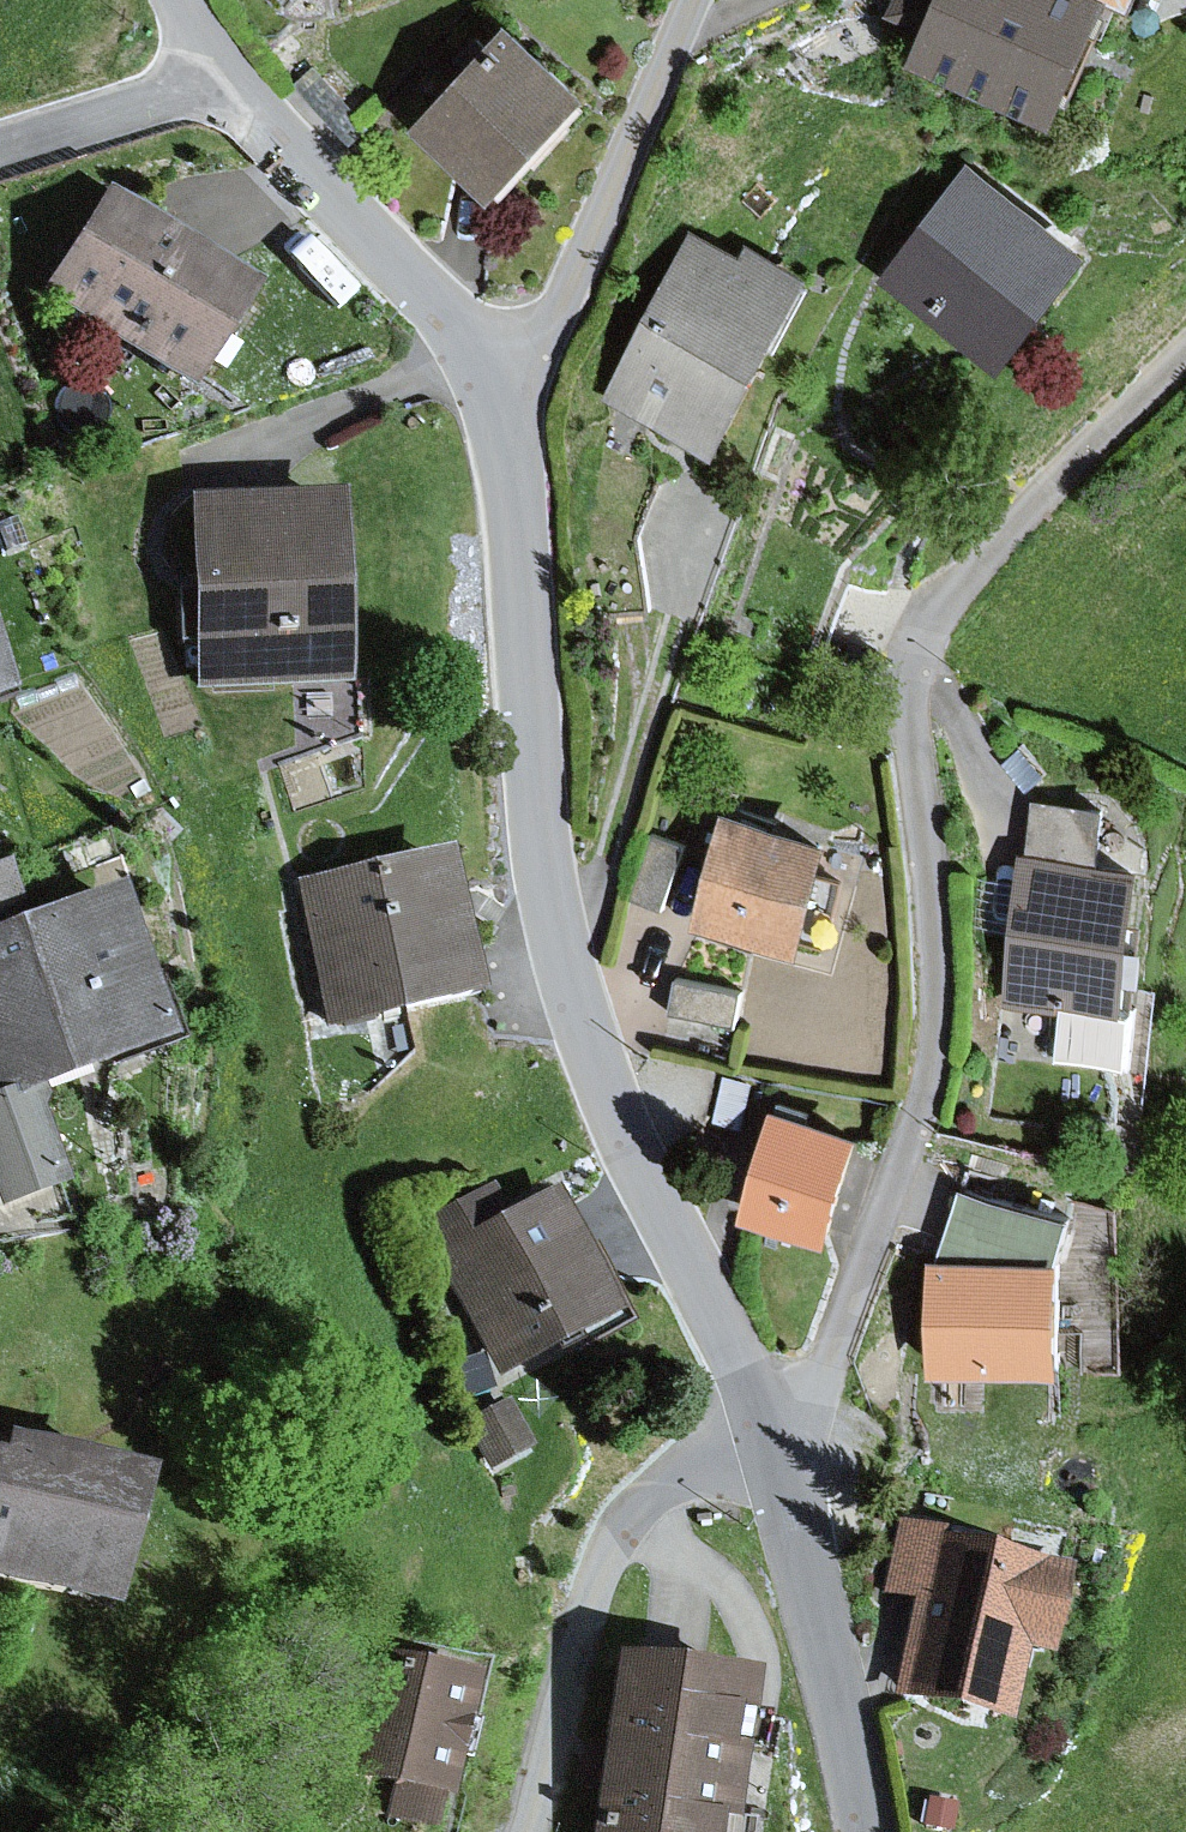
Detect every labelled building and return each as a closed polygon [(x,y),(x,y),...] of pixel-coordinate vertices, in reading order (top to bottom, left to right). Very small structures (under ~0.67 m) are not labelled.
[(900,6),(934,21),(921,52),(1061,111),(1108,0),(902,0),(900,6)] [(516,27),(421,118),(485,185),(580,94),(516,27)] [(316,67),(301,81),(357,138),(371,124),(316,67)] [(972,165),(886,275),(996,360),(1082,249),(972,165)] [(258,287),(108,193),(51,284),(201,378),(258,287)] [(742,255),(697,232),(610,401),(716,455),(810,275),(748,243),(742,255)] [(346,491),(199,494),(204,686),(351,682),(346,491)] [(17,688),(0,643),(0,694),(17,688)] [(1110,800),(1037,793),(1032,847),(1105,854),(1110,800)] [(831,838),(727,810),(697,925),(801,952),(831,838)] [(648,835),(628,898),(664,909),(684,846),(648,835)] [(442,851),(299,880),(330,1030),(473,1001),(442,851)] [(29,922),(7,862),(0,865),(0,932),(29,922)] [(1141,877),(1025,862),(1006,1001),(1123,1017),(1141,877)] [(0,932),(0,1206),(72,1182),(38,1083),(170,1038),(120,891),(29,922),(0,932)] [(755,985),(682,970),(673,1016),(746,1031),(755,985)] [(754,1081),(727,1074),(715,1119),(743,1126),(754,1081)] [(859,1137),(776,1113),(747,1213),(830,1237),(859,1137)] [(498,1179),(416,1221),(498,1379),(620,1317),(556,1192),(515,1213),(498,1179)] [(1074,1215),(965,1184),(945,1255),(1065,1255),(1074,1215)] [(945,1255),(933,1255),(933,1367),(1064,1368),(1065,1255),(945,1255)] [(482,1356),(450,1365),(460,1399),(491,1389),(482,1356)] [(509,1400),(466,1422),(491,1470),(534,1447),(509,1400)] [(114,1616),(149,1475),(0,1438),(0,1588),(114,1616)] [(916,1600),(930,1534),(932,1526),(901,1519),(884,1593),(916,1600)] [(1073,1565),(930,1534),(916,1600),(895,1697),(1016,1723),(1032,1647),(1054,1651),(1073,1565)] [(482,1676),(377,1652),(348,1776),(394,1787),(387,1820),(435,1831),(443,1796),(454,1798),(482,1676)] [(617,1656),(595,1831),(736,1831),(751,1715),(757,1675),(617,1656)] [(751,1715),(736,1831),(796,1831),(781,1720),(751,1715)] [(958,1803),(929,1796),(922,1825),(951,1831),(958,1803)]
